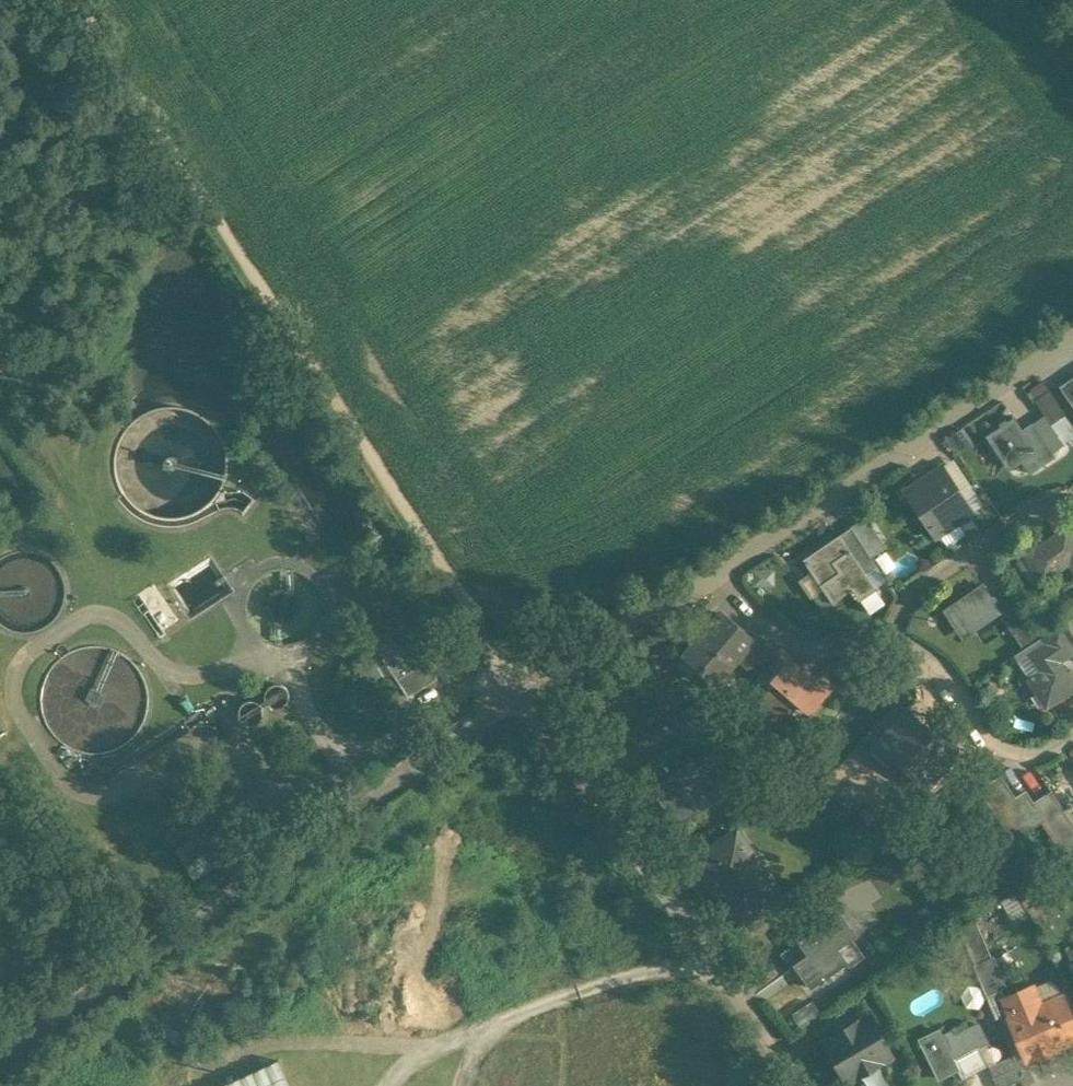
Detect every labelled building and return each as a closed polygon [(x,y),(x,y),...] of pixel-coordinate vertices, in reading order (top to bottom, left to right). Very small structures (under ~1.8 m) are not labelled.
[(1060,386),(1072,405),(1072,377),(1060,386)] [(1022,409),(994,431),(1021,465),(1038,453),(1052,470),(1072,453),(1072,451),(1044,415),(1034,423),(1022,409)] [(955,485),(913,512),(933,542),(975,515),(955,485)] [(870,516),(811,549),(834,591),(839,588),(840,591),(856,582),(865,599),(879,591),(862,561),(869,557),(861,542),(879,532),(870,516)] [(1024,553),(1040,581),(1072,562),(1072,542),(1066,529),(1024,553)] [(991,580),(961,599),(975,622),(1006,603),(991,580)] [(719,681),(753,641),(720,613),(686,653),(719,681)] [(1044,710),(1072,693),(1072,682),(1061,662),(1072,655),(1072,647),(1059,624),(1025,645),(1037,664),(1022,674),(1044,710)] [(437,678),(402,625),(374,643),(387,662),(409,696),(437,678)] [(374,643),(363,650),(365,653),(365,655),(353,662),(370,689),(385,679),(378,668),(387,662),(374,643)] [(827,692),(789,660),(772,679),(810,712),(827,692)] [(865,735),(918,776),(946,739),(893,698),(865,735)] [(679,825),(726,790),(700,756),(654,790),(679,825)] [(1002,771),(976,788),(1012,843),(1045,821),(1022,787),(1015,791),(1002,771)] [(248,801),(175,852),(195,880),(268,830),(248,801)] [(762,881),(743,851),(711,871),(730,901),(762,881)] [(998,901),(1008,920),(1026,911),(1016,892),(998,901)] [(796,960),(813,986),(861,955),(848,935),(865,924),(854,906),(807,936),(815,948),(796,960)] [(1005,999),(1037,1054),(1072,1033),(1072,989),(1051,1002),(1038,980),(1005,999)] [(969,1008),(924,1035),(943,1066),(988,1039),(969,1008)] [(866,1014),(820,1045),(846,1085),(892,1054),(866,1014)] [(279,1059),(220,1085),(291,1085),(279,1059)]
